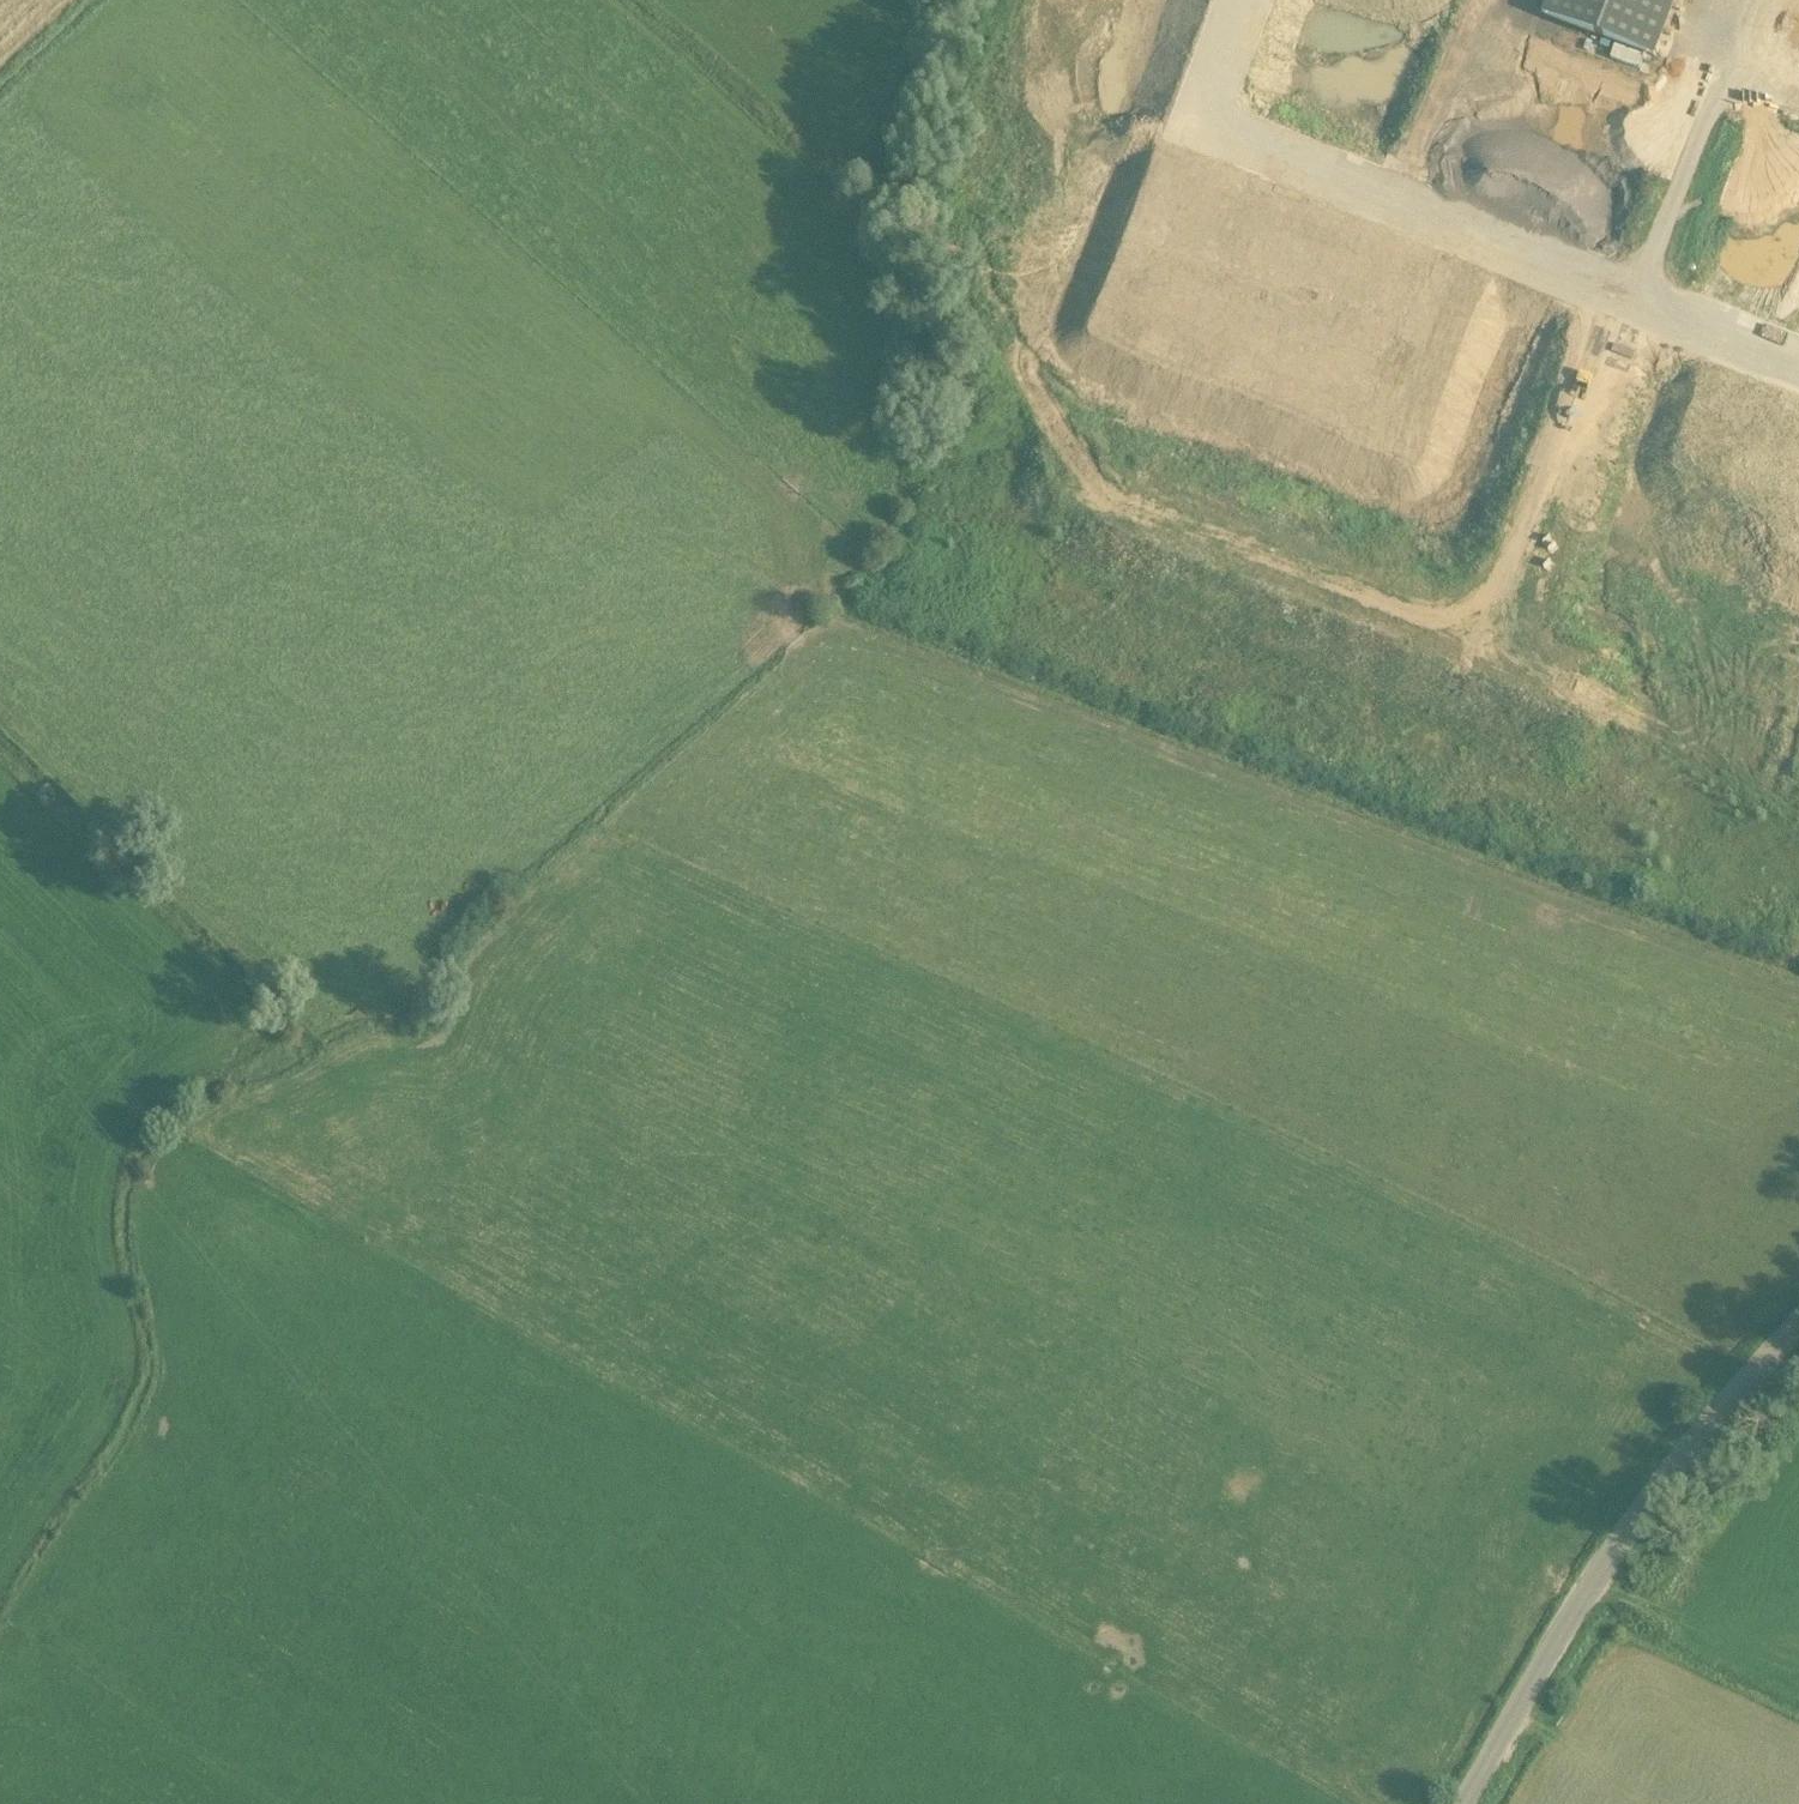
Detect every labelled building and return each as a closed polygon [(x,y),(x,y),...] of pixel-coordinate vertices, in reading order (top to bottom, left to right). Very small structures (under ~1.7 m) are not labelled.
[(1543,15),(1653,57),(1675,0),(1548,0),(1543,15)]
